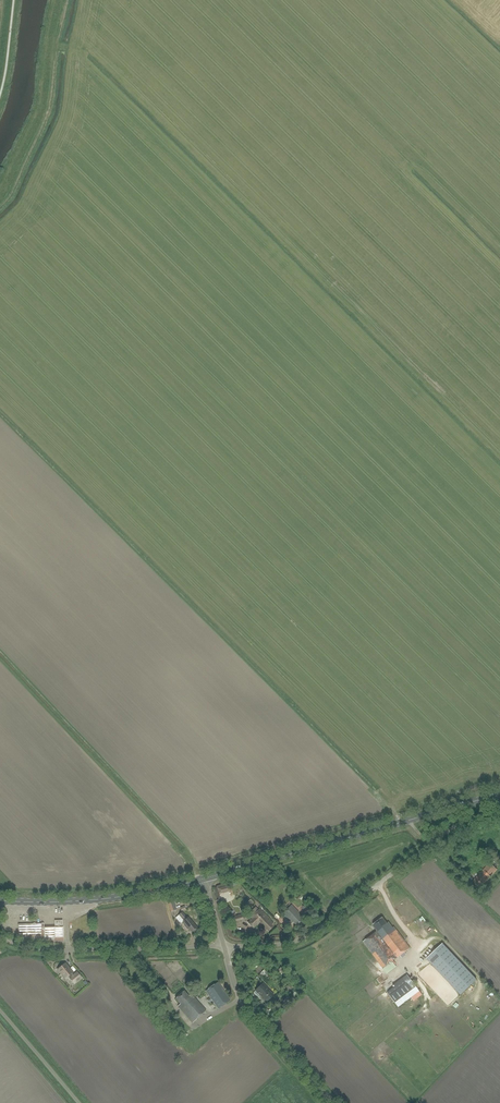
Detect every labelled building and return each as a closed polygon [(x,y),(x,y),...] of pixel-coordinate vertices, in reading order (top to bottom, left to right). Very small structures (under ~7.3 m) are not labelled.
[(498,870),(490,863),(473,880),(475,882),(474,883),(478,887),(479,886),(481,888),(498,870)] [(227,886),(218,889),(219,894),(229,891),(227,886)] [(298,927),(303,922),(300,918),(301,917),(298,913),(299,912),(292,905),(283,914),(292,923),(293,922),(298,927)] [(256,907),(249,913),(252,917),(253,918),(250,922),(255,927),(258,923),(260,925),(261,924),(262,926),(262,927),(265,931),(267,929),(269,930),(273,926),(272,924),(273,923),(270,920),(271,919),(261,909),(259,910),(256,907)] [(192,933),(198,928),(189,917),(188,918),(183,912),(179,915),(184,921),(183,922),(186,925),(185,926),(188,930),(189,929),(192,933)] [(244,914),(234,917),(236,924),(246,921),(244,914)] [(378,932),(364,943),(384,969),(411,949),(395,927),(393,928),(390,923),(388,924),(383,918),(374,926),(378,932)] [(44,924),(18,924),(18,937),(44,936),(44,943),(50,943),(51,940),(54,940),(54,942),(64,942),(63,927),(63,920),(54,921),(55,928),(44,928),(44,924)] [(460,995),(476,980),(442,944),(426,959),(460,995)] [(75,984),(82,978),(77,972),(73,975),(72,974),(73,973),(66,963),(58,970),(65,979),(69,976),(75,984)] [(395,987),(387,994),(398,1008),(419,992),(406,976),(394,985),(395,987)] [(219,982),(206,991),(217,1006),(218,1008),(231,1000),(219,982)] [(274,995),(263,984),(256,991),(255,993),(258,996),(259,994),(267,1002),(274,995)] [(193,1023),(206,1011),(195,998),(194,999),(191,995),(189,997),(184,991),(176,999),(180,1004),(178,1006),(193,1023)]
